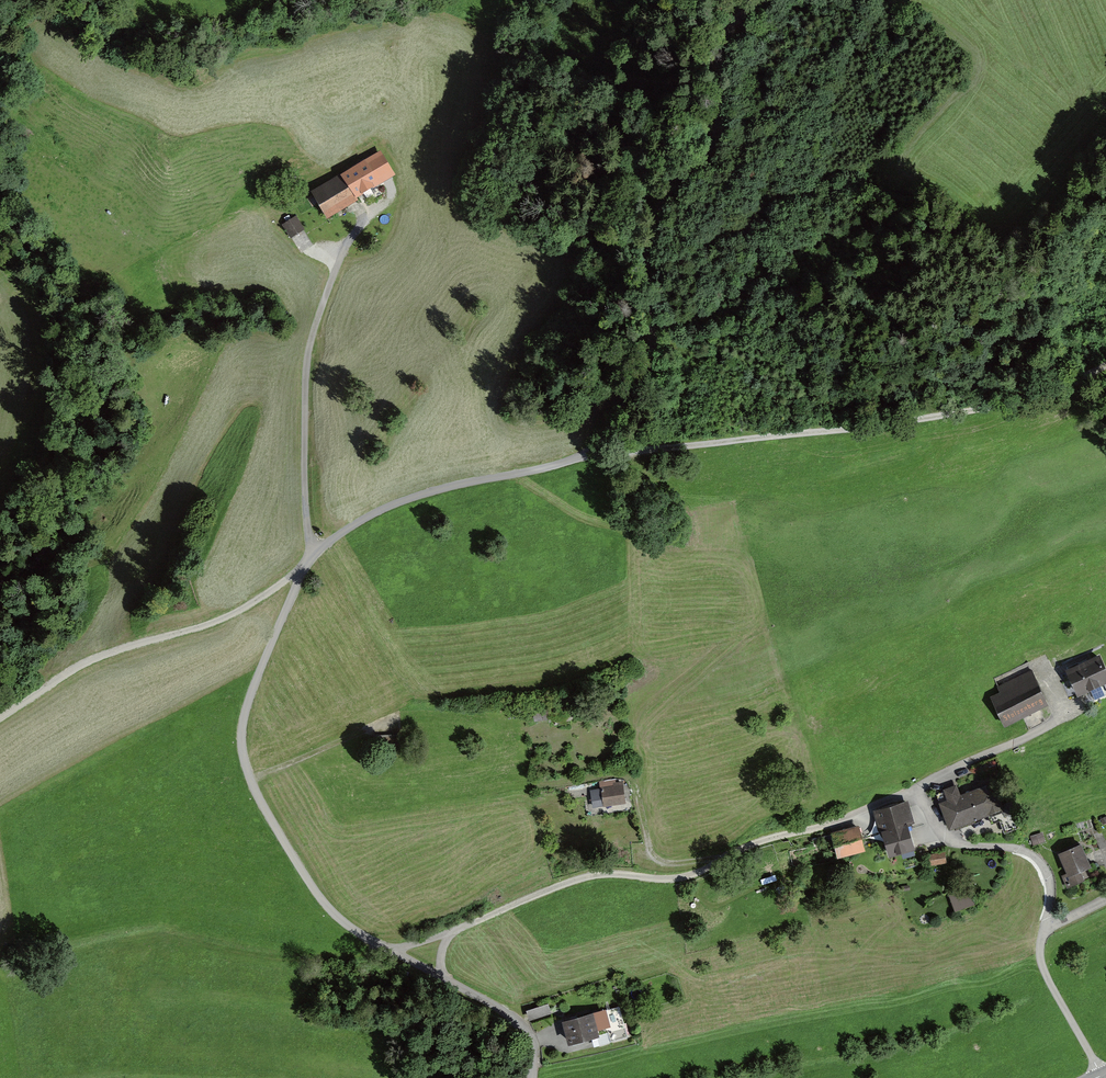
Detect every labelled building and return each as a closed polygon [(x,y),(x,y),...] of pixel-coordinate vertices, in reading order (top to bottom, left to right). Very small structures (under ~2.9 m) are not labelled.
[(381,151),(313,191),(328,217),(396,177),(381,151)] [(296,217),(284,224),(291,236),(303,229),(296,217)] [(1070,668),(1081,694),(1105,684),(1105,664),(1101,654),(1070,668)] [(1001,693),(993,697),(1006,725),(1051,705),(1035,669),(998,686),(1001,693)] [(624,783),(593,787),(596,807),(627,803),(624,783)] [(958,786),(937,794),(951,830),(1006,809),(996,783),(962,796),(958,786)] [(907,802),(877,812),(892,857),(922,847),(907,802)] [(864,827),(834,833),(839,857),(869,851),(864,827)] [(1084,845),(1063,854),(1071,874),(1068,875),(1072,886),(1086,880),(1083,873),(1094,868),(1084,845)] [(947,891),(955,910),(975,903),(967,883),(947,891)] [(528,1007),(529,1015),(551,1012),(550,1004),(528,1007)] [(608,1009),(565,1021),(572,1044),(601,1036),(599,1030),(612,1026),(608,1009)]
